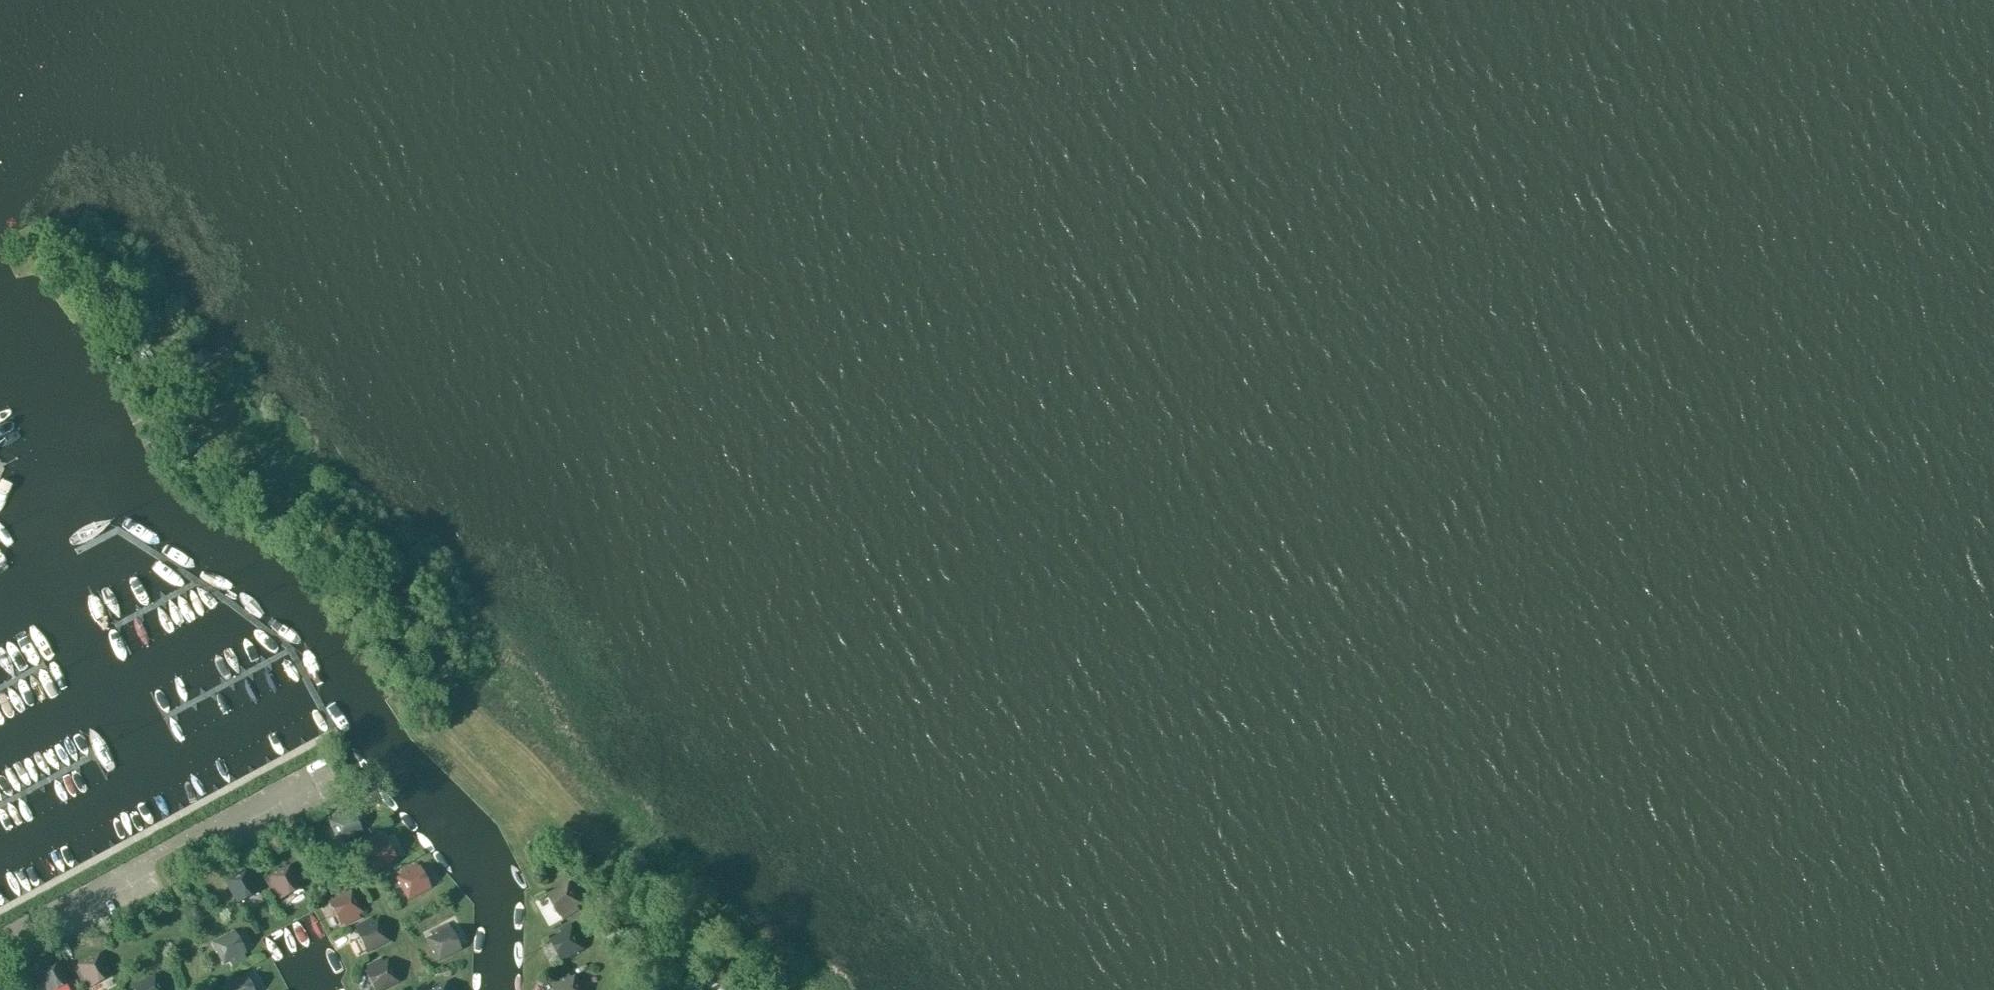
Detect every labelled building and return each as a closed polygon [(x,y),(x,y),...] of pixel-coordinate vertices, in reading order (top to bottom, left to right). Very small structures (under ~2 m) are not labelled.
[(351,809),(328,821),(339,843),(362,832),(351,809)] [(385,838),(362,849),(374,872),(397,860),(385,838)] [(290,865),(268,876),(280,899),(302,887),(290,865)] [(419,865),(396,877),(408,900),(431,888),(419,865)] [(247,869),(224,881),(237,903),(259,891),(247,869)] [(570,882),(547,894),(559,916),(581,904),(570,882)] [(351,890),(328,902),(340,924),(363,912),(351,890)] [(377,919),(355,931),(366,953),(389,941),(377,919)] [(450,926),(426,938),(438,961),(461,949),(450,926)] [(573,927),(550,939),(562,961),(585,949),(573,927)] [(235,930),(212,942),(223,964),(246,952),(235,930)] [(99,953),(77,965),(90,988),(112,976),(99,953)] [(36,971),(46,989),(56,989),(70,982),(58,959),(36,971)] [(364,971),(374,989),(383,989),(399,982),(387,959),(364,971)] [(132,987),(134,989),(163,989),(155,974),(132,987)] [(223,986),(225,989),(254,989),(245,974),(223,986)] [(553,987),(555,989),(584,989),(576,975),(553,987)] [(430,989),(452,989),(447,981),(430,989)]
